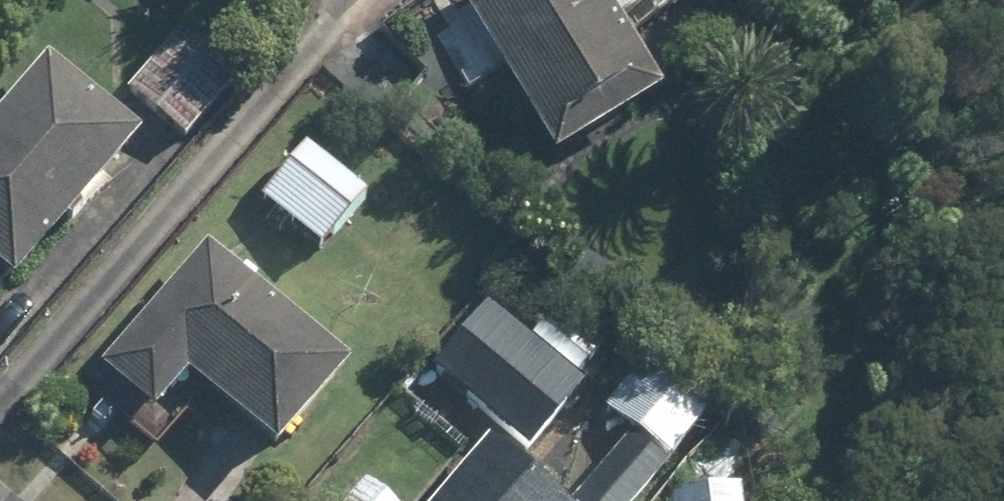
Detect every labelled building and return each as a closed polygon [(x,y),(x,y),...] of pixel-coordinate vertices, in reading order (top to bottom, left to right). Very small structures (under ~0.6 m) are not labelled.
[(578,155),(684,89),(641,17),(666,1),(665,0),(480,0),(578,155)] [(144,90),(201,138),(256,72),(197,25),(144,90)] [(10,308),(138,161),(44,79),(0,130),(0,299),(10,308)] [(279,200),(341,250),(384,196),(322,146),(279,200)] [(209,373),(305,452),(373,369),(224,246),(123,370),(176,413),(209,373)] [(523,340),(571,380),(598,346),(550,308),(523,340)] [(521,457),(574,393),(475,313),(423,377),(521,457)] [(661,467),(625,435),(567,500),(632,500),(661,467)] [(476,450),(434,500),(535,500),(476,450)] [(387,487),(375,500),(404,500),(387,487)]
